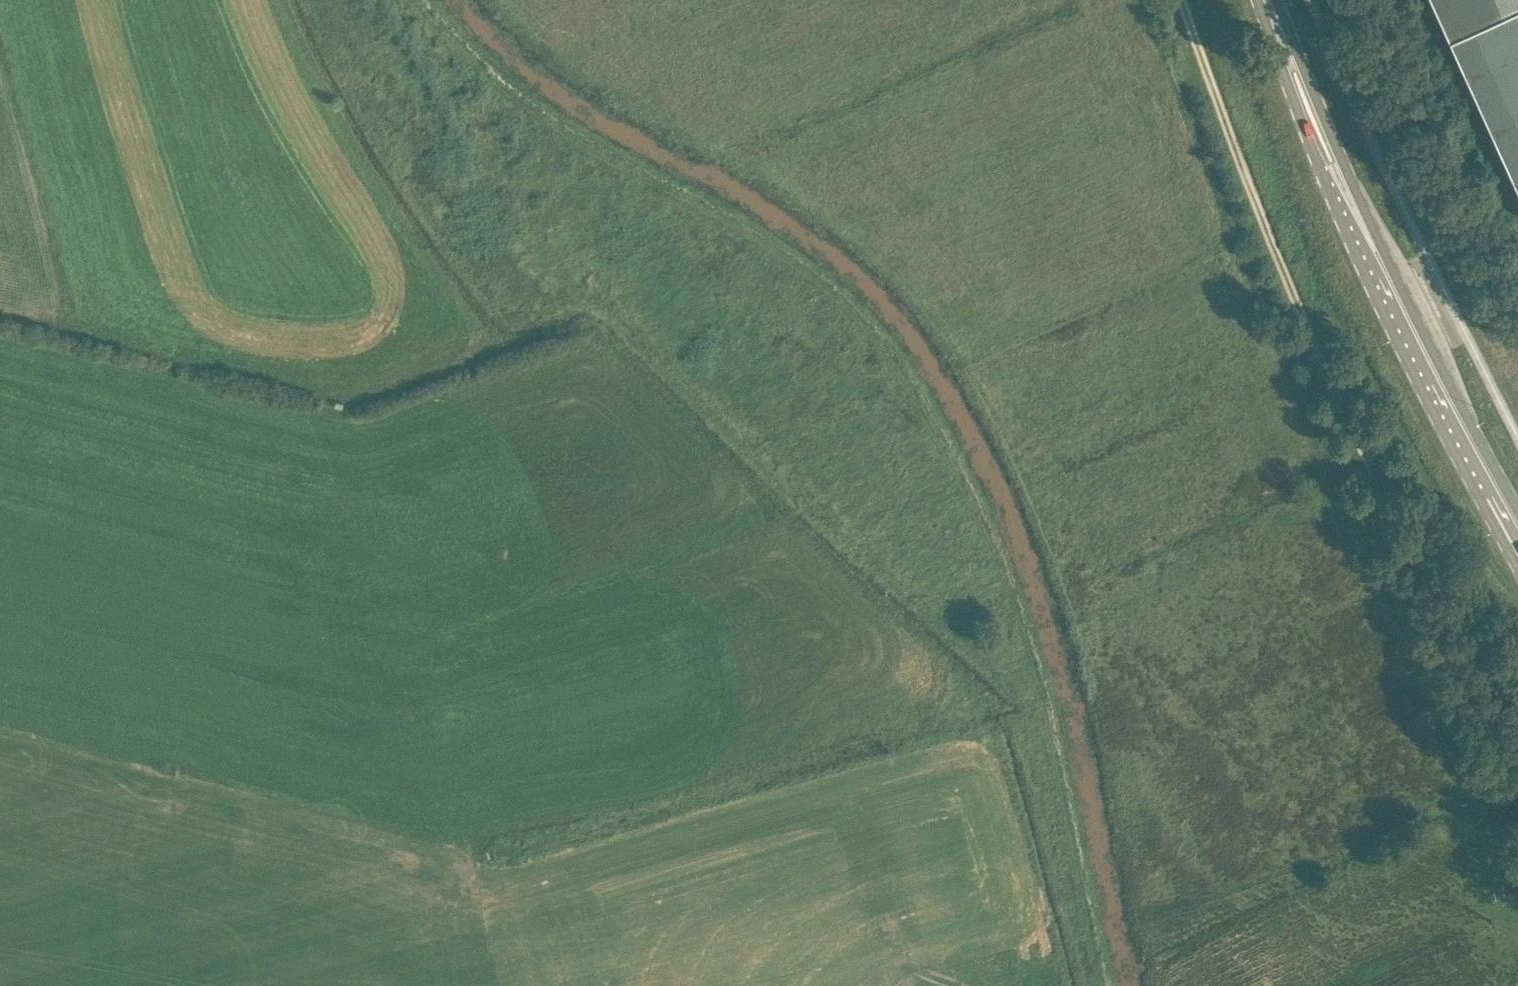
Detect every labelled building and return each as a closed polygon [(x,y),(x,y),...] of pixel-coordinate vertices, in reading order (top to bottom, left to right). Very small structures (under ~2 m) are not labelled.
[(1517,190),(1517,0),(1432,0),(1517,190)]
